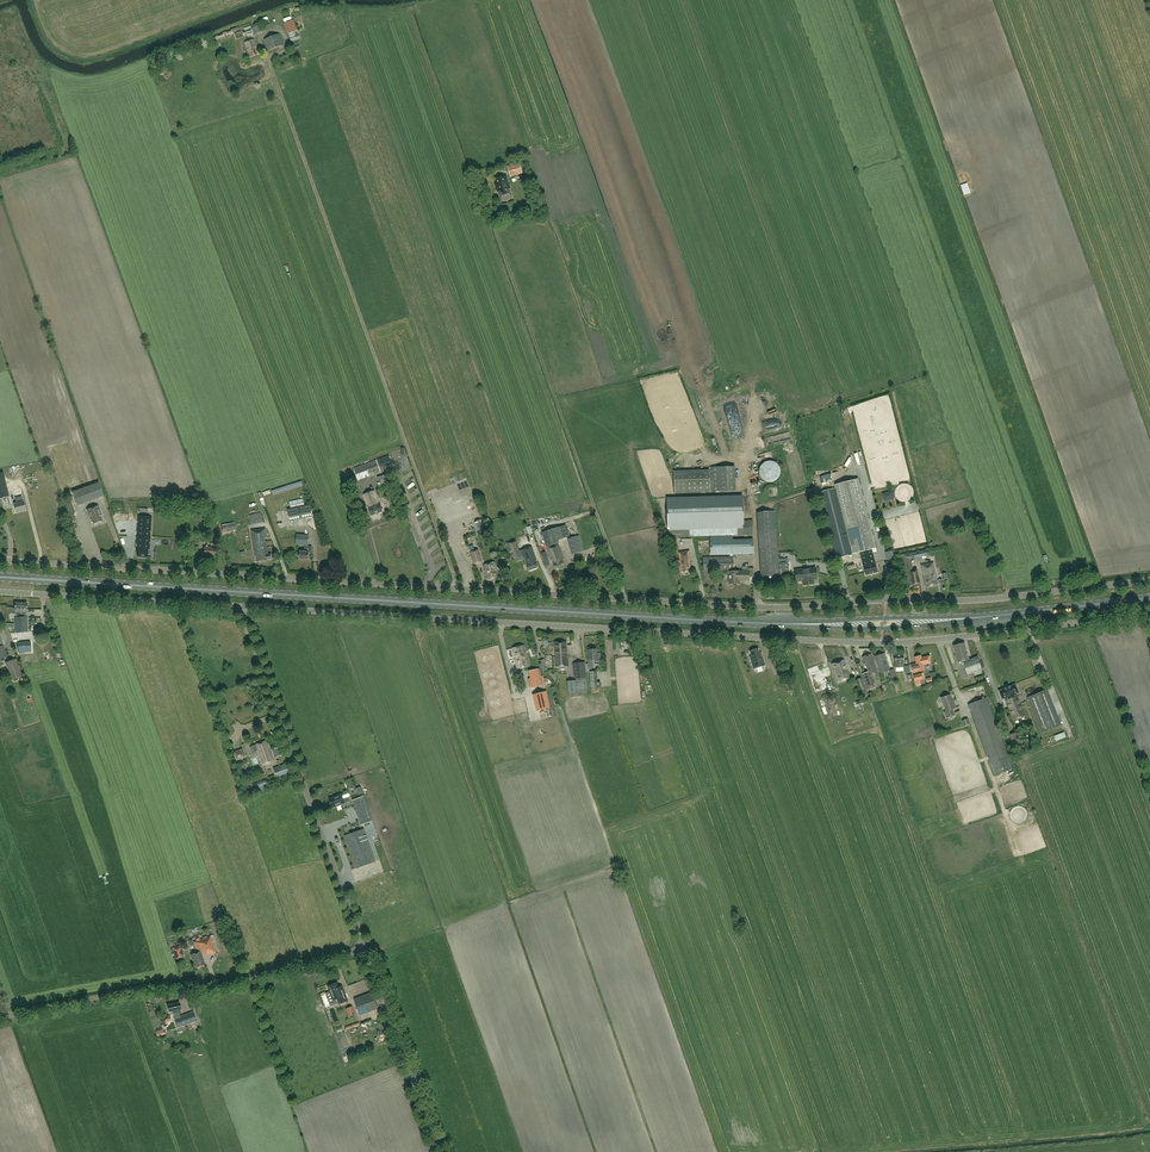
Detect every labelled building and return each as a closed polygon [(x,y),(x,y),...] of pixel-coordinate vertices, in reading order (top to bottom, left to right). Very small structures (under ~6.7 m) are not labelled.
[(299,35),(297,30),(293,20),(284,24),(288,34),(290,38),(299,35)] [(263,32),(261,25),(242,32),(244,36),(253,33),(254,35),(263,32)] [(279,34),(263,39),(267,51),(283,45),(279,34)] [(253,39),(244,43),(250,58),(259,54),(253,39)] [(519,162),(507,166),(510,177),(522,173),(519,162)] [(506,175),(492,179),(497,193),(498,193),(500,202),(513,199),(510,189),(511,189),(506,175)] [(484,187),(482,179),(475,182),(478,189),(484,187)] [(376,460),(354,468),(358,480),(370,476),(369,473),(372,472),(373,475),(381,472),(376,460)] [(710,468),(711,492),(736,491),(735,467),(710,468)] [(8,496),(3,473),(0,474),(0,498),(8,496)] [(709,473),(674,474),(674,493),(710,492),(709,473)] [(860,552),(863,566),(866,576),(877,573),(874,563),(875,562),(872,548),(876,547),(858,479),(835,484),(852,554),(860,552)] [(98,482),(72,491),(77,505),(103,496),(98,482)] [(833,489),(819,492),(836,559),(850,555),(833,489)] [(374,490),(364,494),(368,507),(371,515),(382,511),(379,503),(379,504),(374,490)] [(757,505),(763,503),(757,490),(752,492),(757,505)] [(304,498),(289,501),(290,507),(304,505),(304,498)] [(668,503),(668,522),(743,520),(742,500),(668,503)] [(23,502),(14,504),(16,513),(25,510),(23,502)] [(311,505),(287,509),(290,521),(313,516),(311,505)] [(97,506),(87,510),(90,518),(91,518),(93,523),(102,520),(97,506)] [(757,516),(761,577),(779,575),(779,574),(789,574),(788,562),(779,562),(775,511),(762,512),(762,516),(757,516)] [(249,515),(251,525),(263,522),(261,512),(249,515)] [(137,541),(137,544),(138,544),(138,556),(147,557),(148,549),(149,549),(151,517),(138,516),(138,522),(139,522),(139,525),(138,525),(137,532),(138,532),(137,541)] [(711,536),(711,540),(733,540),(733,535),(753,535),(753,520),(743,520),(668,522),(669,537),(711,536)] [(542,532),(551,560),(552,560),(555,571),(564,568),(562,561),(563,560),(557,543),(558,543),(559,540),(570,536),(566,525),(542,532)] [(265,528),(251,530),(252,539),(253,539),(255,556),(256,556),(257,562),(268,560),(272,559),(271,554),(268,554),(267,541),(265,541),(265,538),(267,538),(265,528)] [(297,535),(296,545),(308,545),(309,536),(297,535)] [(579,535),(574,537),(567,539),(572,554),(584,551),(579,535)] [(515,539),(506,542),(510,555),(513,553),(516,562),(525,559),(529,571),(538,568),(535,562),(536,561),(531,547),(519,551),(515,539)] [(733,540),(711,540),(712,554),(730,553),(730,551),(738,551),(738,553),(754,552),(753,539),(733,540)] [(204,546),(204,555),(214,555),(215,547),(204,546)] [(300,551),(299,559),(308,560),(309,552),(312,552),(312,547),(305,546),(305,551),(300,551)] [(478,550),(475,551),(473,546),(469,547),(470,552),(474,564),(482,562),(478,550)] [(925,550),(921,551),(900,554),(906,588),(919,585),(917,570),(913,571),(911,561),(927,558),(925,550)] [(689,551),(679,552),(681,573),(692,571),(689,551)] [(703,557),(703,570),(734,570),(734,557),(703,557)] [(494,562),(484,565),(488,580),(498,577),(496,571),(497,571),(494,562)] [(937,585),(933,563),(921,565),(925,587),(937,585)] [(748,568),(748,571),(729,571),(729,585),(739,585),(739,581),(749,581),(749,578),(754,578),(754,568),(748,568)] [(801,580),(803,579),(804,585),(814,584),(813,579),(817,579),(816,568),(795,570),(796,581),(801,581),(801,580)] [(27,604),(15,603),(14,609),(12,609),(12,615),(15,615),(15,618),(14,618),(16,633),(28,632),(27,617),(26,617),(26,613),(27,604)] [(556,667),(568,666),(566,642),(555,643),(556,667)] [(965,643),(953,646),(957,664),(962,662),(967,676),(982,671),(977,657),(969,660),(965,643)] [(512,649),(517,669),(529,666),(524,646),(512,649)] [(750,655),(749,656),(753,669),(765,665),(761,652),(759,653),(758,648),(749,651),(750,655)] [(585,663),(586,672),(589,672),(589,669),(593,668),(592,660),(601,659),(600,654),(597,654),(596,649),(589,650),(590,660),(588,660),(588,664),(585,664),(585,663)] [(890,671),(885,653),(875,656),(880,674),(889,671),(892,682),(898,681),(894,670),(890,671)] [(868,672),(863,674),(862,675),(867,690),(875,687),(873,683),(871,677),(879,674),(872,654),(862,658),(864,663),(865,663),(868,672)] [(904,668),(904,662),(903,655),(894,656),(895,663),(895,668),(904,668)] [(778,656),(768,660),(774,675),(783,672),(778,656)] [(931,663),(929,656),(921,658),(921,656),(915,657),(916,664),(911,665),(913,672),(924,670),(923,665),(931,663)] [(18,679),(17,677),(21,676),(15,660),(6,663),(11,679),(13,679),(13,681),(14,681),(18,681),(18,679)] [(844,660),(832,665),(838,683),(850,679),(847,669),(846,670),(844,666),(846,665),(844,660)] [(586,672),(585,663),(572,664),(574,681),(567,682),(569,696),(584,694),(584,690),(587,689),(586,672)] [(528,679),(530,689),(543,685),(539,669),(528,671),(530,679),(528,679)] [(820,669),(809,673),(815,693),(826,689),(820,669)] [(859,692),(860,691),(863,699),(868,697),(866,690),(866,689),(862,678),(855,681),(859,692)] [(762,683),(764,689),(771,688),(769,681),(762,683)] [(1004,698),(1013,720),(1025,716),(1016,694),(1019,692),(1015,684),(1009,687),(1009,686),(1005,688),(998,691),(1002,699),(1004,698)] [(519,688),(514,689),(516,697),(524,695),(522,688),(520,689),(519,688)] [(1047,690),(1027,698),(1041,733),(1061,725),(1047,690)] [(546,692),(534,695),(537,710),(549,708),(546,692)] [(950,695),(941,698),(946,712),(945,713),(946,718),(955,715),(953,709),(955,708),(950,695)] [(986,698),(968,705),(994,776),(1012,769),(986,698)] [(961,721),(963,727),(970,725),(968,719),(961,721)] [(1009,735),(1014,746),(1022,743),(1017,732),(1009,735)] [(1056,741),(1066,737),(1064,733),(1054,736),(1056,741)] [(541,744),(555,740),(553,734),(539,737),(541,744)] [(266,741),(256,744),(256,745),(258,750),(262,765),(273,761),(269,750),(270,750),(267,741),(266,741)] [(283,755),(280,747),(273,750),(276,757),(283,755)] [(292,773),(288,763),(274,768),(277,778),(292,773)] [(266,780),(253,784),(256,792),(261,790),(261,788),(268,786),(266,780)] [(345,803),(341,793),(336,795),(337,796),(329,798),(332,807),(345,803)] [(361,825),(373,821),(364,796),(352,800),(361,825)] [(348,845),(367,839),(364,830),(345,836),(348,845)] [(367,839),(348,845),(357,868),(375,861),(367,839)] [(193,942),(196,952),(190,954),(192,959),(193,959),(196,967),(205,964),(201,954),(205,952),(206,955),(216,952),(210,936),(193,942)] [(173,949),(176,959),(184,957),(181,947),(173,949)] [(338,983),(328,987),(333,1000),(343,997),(341,991),(338,983)] [(378,1009),(372,993),(354,1000),(360,1016),(378,1009)] [(179,1014),(181,1013),(179,1003),(167,1005),(168,1012),(174,1011),(176,1018),(174,1019),(177,1027),(197,1021),(194,1012),(182,1016),(179,1017),(179,1014)] [(355,1015),(352,1007),(347,1009),(349,1017),(355,1015)]
